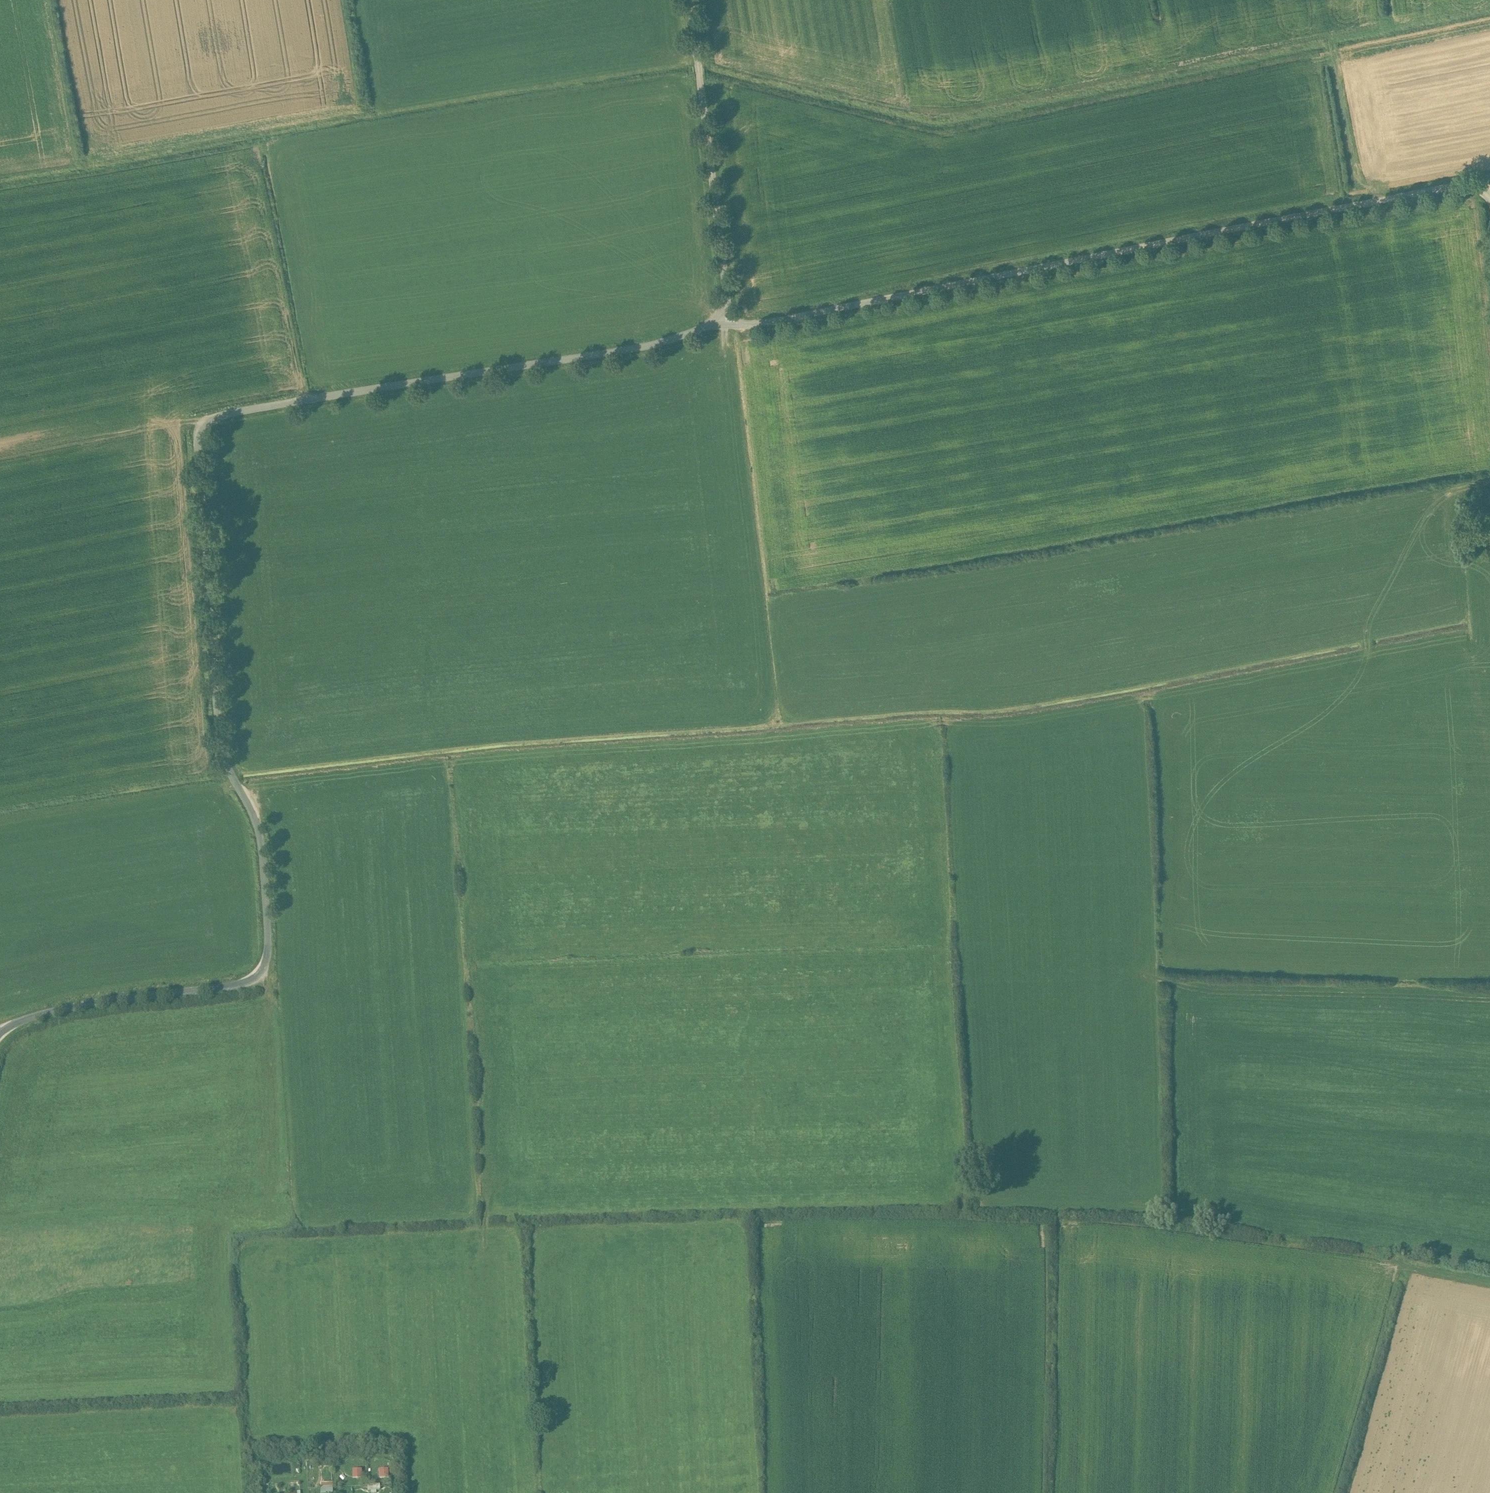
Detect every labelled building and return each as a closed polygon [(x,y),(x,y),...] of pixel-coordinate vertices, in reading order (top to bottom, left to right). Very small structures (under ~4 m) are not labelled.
[(353,1477),(362,1477),(362,1468),(352,1468),(353,1477)] [(389,1477),(389,1468),(379,1468),(380,1477),(389,1477)] [(321,1492),(332,1492),(332,1482),(321,1482),(321,1492)]
